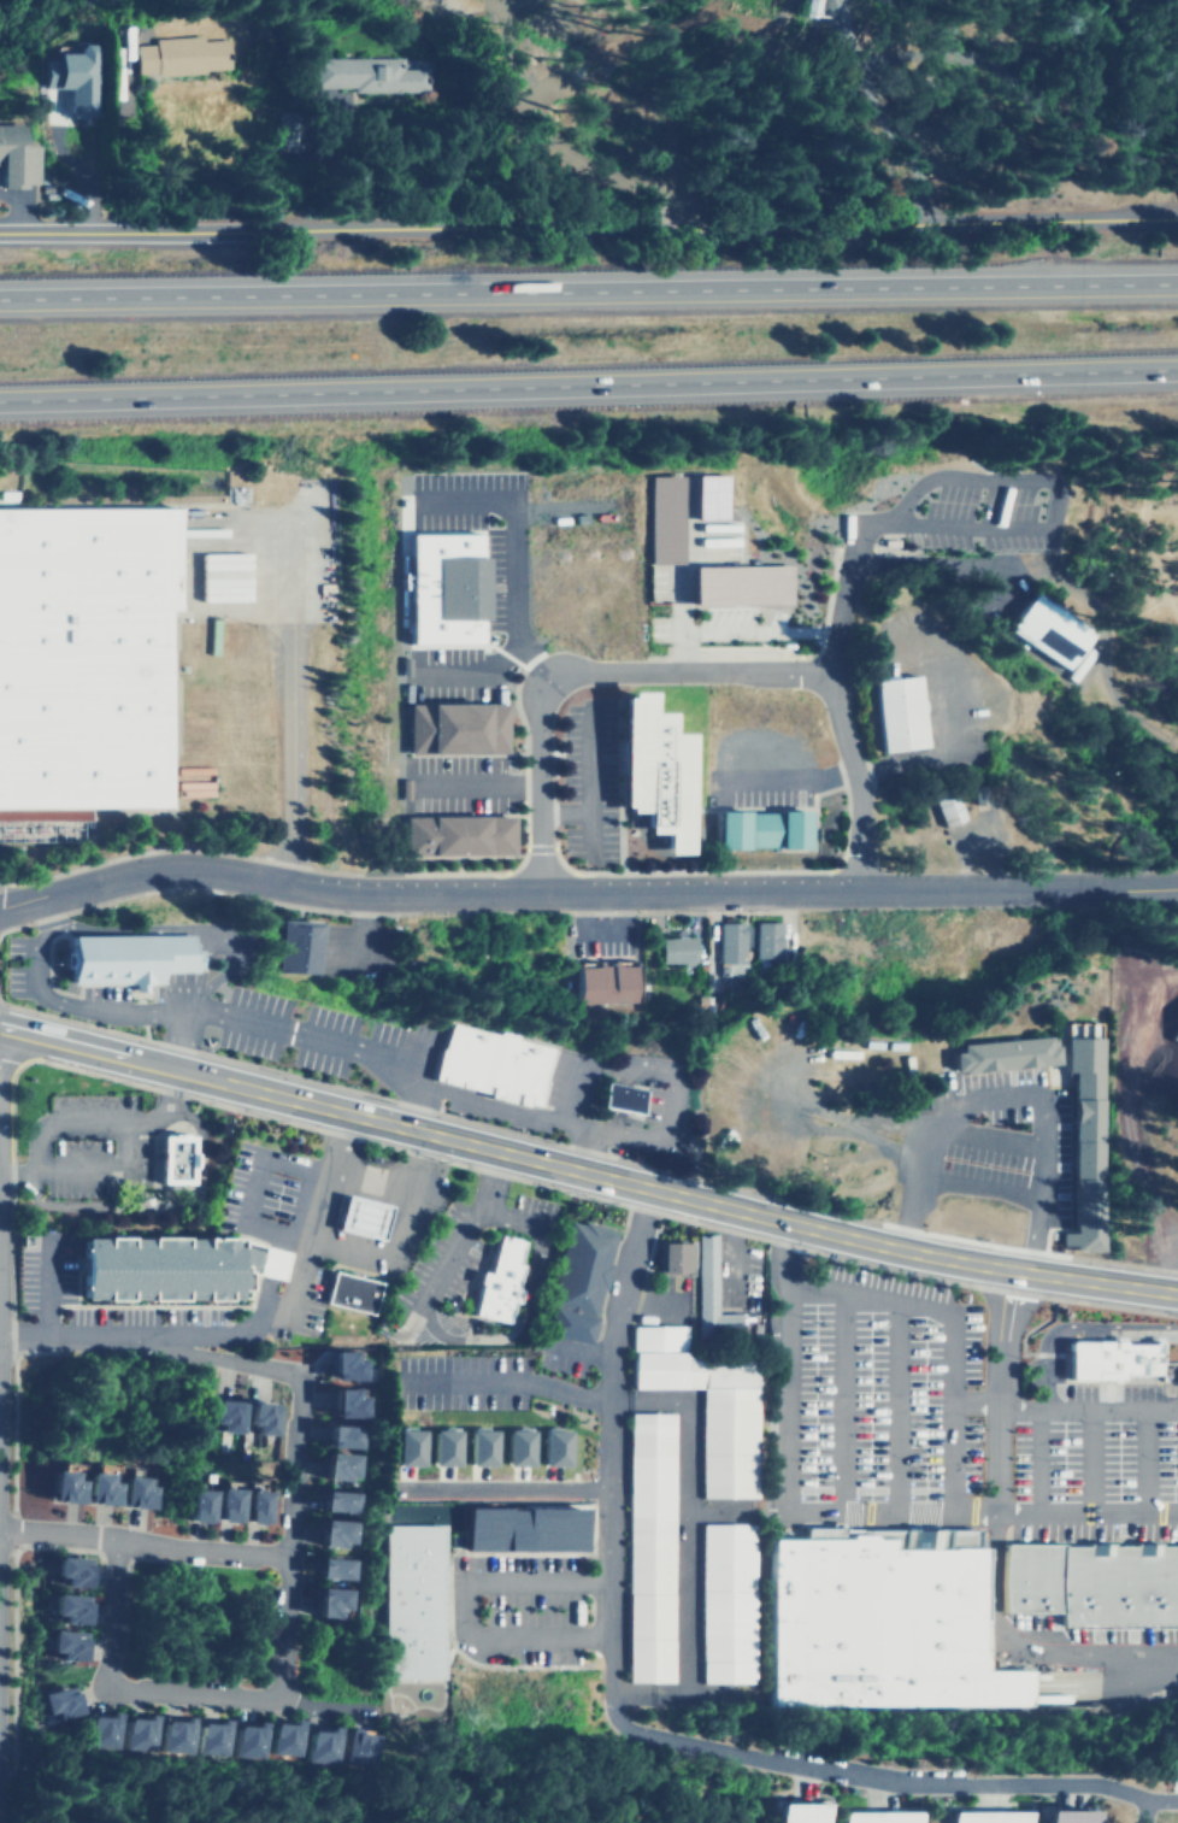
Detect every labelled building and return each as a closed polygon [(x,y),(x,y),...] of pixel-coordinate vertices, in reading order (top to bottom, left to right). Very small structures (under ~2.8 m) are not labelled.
[(822,0),(804,0),(802,14),(819,17),(822,0)] [(225,39),(201,40),(201,35),(153,37),(153,43),(135,45),(136,75),(228,70),(225,39)] [(67,88),(66,117),(90,117),(90,42),(73,42),(73,51),(53,51),(53,59),(42,59),(42,87),(67,88)] [(314,58),(314,88),(353,87),(354,92),(426,90),(426,67),(404,67),(404,57),(314,58)] [(31,184),(31,145),(17,145),(17,123),(0,123),(0,184),(31,184)] [(638,478),(670,477),(672,565),(640,565),(638,478)] [(683,478),(715,478),(717,523),(684,523),(683,478)] [(90,807),(0,808),(0,512),(165,508),(167,613),(159,613),(163,806),(90,807)] [(407,536),(407,647),(479,647),(479,536),(407,536)] [(679,570),(781,568),(783,605),(767,610),(724,606),(681,606),(679,570)] [(1027,592),(1003,629),(1065,670),(1089,631),(1027,592)] [(864,682),(909,676),(919,747),(873,754),(864,682)] [(608,695),(640,694),(641,713),(656,713),(658,735),(677,734),(683,854),(658,855),(656,833),(636,833),(636,821),(613,821),(608,695)] [(407,705),(507,704),(508,754),(407,757),(407,705)] [(927,795),(948,787),(960,818),(940,827),(927,795)] [(772,812),(802,811),(803,846),(773,847),(772,812)] [(711,813),(741,812),(742,847),(712,848),(711,813)] [(426,817),(426,854),(512,852),(511,815),(426,817)] [(317,971),(316,918),(273,918),(275,971),(317,971)] [(718,964),(744,964),(744,922),(718,922),(718,964)] [(781,922),(755,922),(755,959),(781,959),(781,922)] [(63,933),(64,984),(155,982),(155,972),(193,971),(192,929),(63,933)] [(695,936),(658,937),(659,965),(696,964),(695,936)] [(632,1001),(632,964),(570,964),(570,1001),(632,1001)] [(1164,1039),(1177,1008),(1177,1045),(1164,1039)] [(440,1019),(542,1046),(526,1102),(425,1076),(440,1019)] [(1094,1023),(1070,1023),(1070,1042),(1056,1042),(1056,1070),(1094,1070),(1094,1023)] [(1053,1065),(1052,1035),(944,1041),(947,1071),(1053,1065)] [(593,1080),(634,1088),(628,1113),(587,1105),(593,1080)] [(157,1136),(185,1136),(185,1182),(157,1182),(157,1136)] [(1088,1201),(1086,1166),(1072,1166),(1073,1202),(1088,1201)] [(336,1194),(384,1205),(376,1241),(328,1230),(336,1194)] [(541,1336),(590,1343),(605,1225),(555,1219),(541,1336)] [(493,1230),(484,1274),(475,1271),(465,1315),(503,1323),(508,1301),(514,1302),(518,1286),(514,1284),(518,1263),(512,1262),(517,1240),(507,1237),(508,1234),(493,1230)] [(693,1271),(694,1328),(736,1327),(736,1313),(713,1313),(711,1233),(690,1233),(690,1240),(652,1240),(652,1272),(693,1271)] [(70,1235),(229,1237),(229,1243),(283,1252),(277,1284),(230,1274),(236,1299),(72,1295),(70,1235)] [(326,1270),(334,1272),(375,1282),(366,1317),(318,1305),(326,1270)] [(626,1327),(682,1327),(682,1354),(750,1353),(752,1499),(696,1499),(695,1388),(628,1389),(626,1327)] [(1058,1337),(1088,1336),(1089,1347),(1150,1346),(1150,1363),(1173,1363),(1173,1381),(1159,1382),(1158,1364),(1136,1365),(1136,1375),(1089,1376),(1089,1382),(1059,1382),(1058,1337)] [(335,1369),(335,1341),(367,1341),(367,1349),(375,1349),(375,1369),(335,1369)] [(358,1380),(358,1360),(349,1360),(349,1352),(323,1351),(322,1379),(358,1380)] [(335,1377),(375,1377),(375,1407),(335,1407),(335,1377)] [(253,1390),(228,1387),(223,1421),(249,1424),(253,1390)] [(328,1418),(362,1418),(361,1397),(352,1397),(352,1389),(328,1389),(328,1418)] [(260,1390),(258,1416),(264,1417),(264,1427),(284,1429),(288,1393),(260,1390)] [(214,1432),(236,1433),(237,1402),(208,1401),(207,1424),(214,1425),(214,1432)] [(241,1426),(250,1426),(249,1436),(270,1436),(271,1405),(242,1404),(241,1426)] [(624,1412),(668,1412),(671,1682),(626,1682),(624,1412)] [(330,1417),(371,1417),(371,1439),(330,1437),(330,1417)] [(356,1449),(357,1426),(323,1426),(322,1449),(356,1449)] [(391,1465),(418,1466),(418,1430),(391,1430),(391,1465)] [(453,1430),(426,1430),(428,1466),(453,1465),(453,1430)] [(490,1430),(464,1430),(465,1466),(490,1466),(490,1430)] [(526,1430),(500,1430),(501,1466),(528,1466),(526,1430)] [(564,1466),(564,1430),(537,1430),(537,1466),(564,1466)] [(329,1445),(363,1445),(363,1475),(328,1474),(329,1445)] [(75,1481),(66,1481),(66,1471),(46,1471),(45,1502),(73,1504),(75,1481)] [(79,1471),(101,1474),(101,1483),(112,1484),(110,1507),(77,1505),(79,1471)] [(118,1477),(117,1507),(148,1510),(148,1488),(141,1487),(141,1478),(118,1477)] [(325,1500),(365,1500),(365,1481),(325,1481),(325,1500)] [(217,1488),(240,1490),(237,1523),(213,1521),(217,1488)] [(205,1524),(206,1490),(183,1490),(182,1523),(205,1524)] [(246,1492),(271,1493),(269,1525),(243,1523),(246,1492)] [(350,1514),(351,1493),(316,1492),(315,1513),(350,1514)] [(581,1551),(581,1507),(461,1509),(461,1552),(581,1551)] [(331,1510),(331,1517),(334,1517),(334,1534),(363,1534),(363,1511),(331,1510)] [(347,1548),(348,1522),(314,1521),(314,1547),(347,1548)] [(696,1523),(750,1522),(754,1682),(700,1683),(696,1523)] [(382,1524),(438,1523),(441,1677),(384,1678),(382,1524)] [(768,1537),(888,1537),(888,1546),(984,1546),(984,1668),(1026,1666),(1026,1707),(770,1709),(768,1537)] [(1001,1546),(1177,1544),(1177,1627),(1059,1628),(1059,1613),(1001,1613),(1001,1546)] [(70,1546),(108,1548),(107,1575),(77,1572),(77,1566),(69,1565),(70,1546)] [(330,1549),(363,1552),(360,1570),(329,1568),(330,1549)] [(51,1578),(59,1579),(59,1587),(81,1588),(82,1559),(52,1557),(51,1578)] [(346,1561),(312,1560),(311,1580),(345,1581),(346,1561)] [(329,1578),(360,1582),(359,1600),(348,1599),(347,1609),(326,1606),(329,1578)] [(66,1581),(104,1583),(102,1612),(73,1610),(75,1604),(65,1603),(66,1581)] [(310,1619),(342,1620),(343,1591),(311,1589),(310,1619)] [(80,1596),(50,1595),(50,1616),(58,1616),(58,1625),(80,1625),(80,1596)] [(65,1619),(99,1622),(98,1649),(71,1648),(71,1640),(64,1640),(65,1619)] [(55,1653),(54,1661),(76,1662),(78,1632),(47,1631),(47,1653),(55,1653)] [(88,1681),(81,1682),(79,1677),(52,1684),(57,1705),(65,1704),(67,1711),(94,1704),(88,1681)] [(44,1714),(55,1712),(56,1718),(75,1714),(70,1687),(40,1693),(44,1714)] [(126,1705),(119,1704),(119,1707),(100,1706),(98,1722),(95,1722),(93,1739),(123,1742),(126,1705)] [(165,1706),(157,1706),(157,1710),(137,1709),(136,1724),(132,1723),(131,1741),(161,1743),(165,1706)] [(201,1709),(193,1707),(193,1712),(173,1710),(172,1725),(169,1725),(167,1743),(198,1746),(201,1709)] [(237,1711),(229,1711),(229,1715),(210,1713),(208,1729),(206,1728),(204,1746),(234,1748),(237,1711)] [(272,1715),(265,1713),(264,1718),(246,1716),(243,1731),(241,1731),(238,1748),(269,1752),(272,1715)] [(307,1716),(299,1715),(299,1719),(279,1717),(278,1733),(275,1733),(273,1750),(304,1753),(307,1716)] [(121,1749),(150,1750),(152,1718),(122,1717),(121,1749)] [(158,1719),(157,1752),(187,1753),(188,1720),(158,1719)] [(346,1721),(337,1719),(337,1724),(318,1722),(317,1737),(313,1737),(312,1756),(342,1758),(346,1721)] [(224,1756),(225,1720),(215,1720),(215,1724),(195,1724),(194,1755),(224,1756)] [(381,1723),(372,1722),(372,1727),(353,1724),(352,1740),(348,1740),(347,1758),(377,1760),(381,1723)] [(819,1801),(768,1801),(768,1822),(819,1822),(819,1801)] [(835,1822),(914,1822),(914,1810),(835,1810),(835,1822)] [(1023,1810),(943,1810),(943,1822),(1023,1822),(1023,1810)] [(1092,1811),(1042,1811),(1042,1822),(1093,1822),(1092,1811)]
